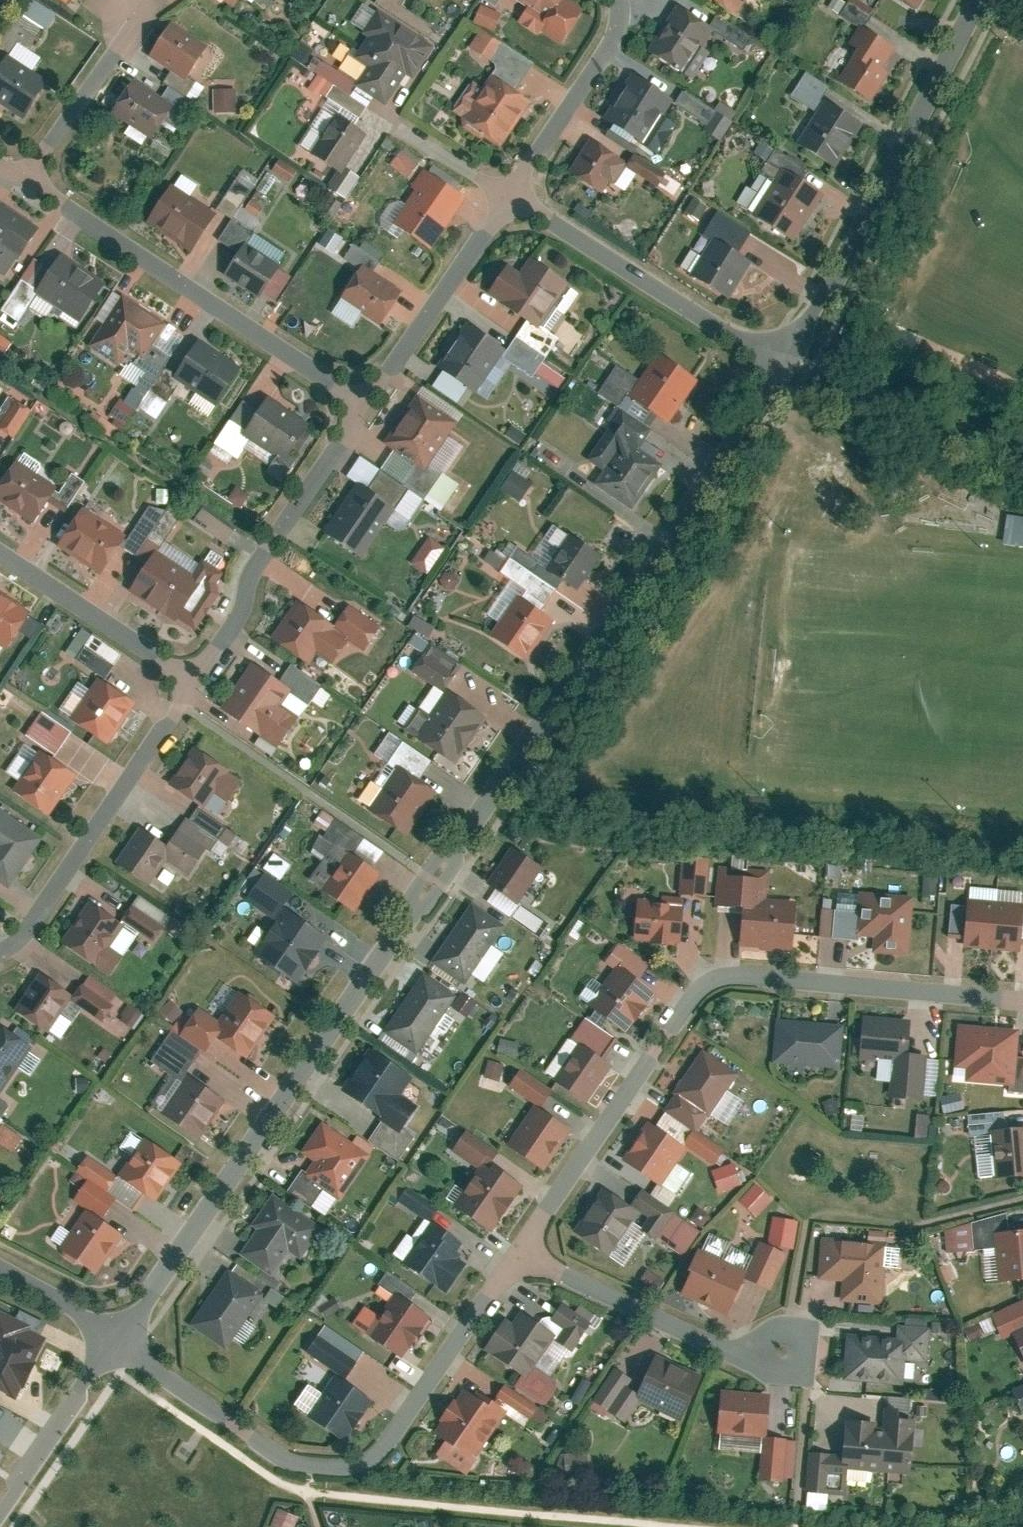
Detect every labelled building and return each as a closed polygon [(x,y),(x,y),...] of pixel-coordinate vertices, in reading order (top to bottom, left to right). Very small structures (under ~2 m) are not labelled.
[(583,0),(505,0),(501,7),(559,41),(583,0)] [(736,13),(744,0),(712,0),(736,13)] [(714,28),(680,6),(652,48),(686,70),(714,28)] [(434,42),(376,9),(361,36),(367,40),(355,60),(368,68),(356,89),(387,107),(405,75),(413,79),(434,42)] [(903,37),(870,18),(839,71),(872,90),(903,37)] [(207,46),(170,24),(149,59),(186,81),(207,46)] [(2,58),(0,62),(0,105),(23,118),(44,82),(2,58)] [(289,83),(311,93),(316,81),(294,71),(289,83)] [(675,97),(635,71),(607,114),(647,140),(675,97)] [(529,106),(488,79),(482,88),(471,81),(449,115),(500,149),(529,106)] [(173,106),(132,81),(111,116),(151,141),(173,106)] [(234,91),(213,93),(215,115),(236,113),(234,91)] [(745,111),(728,104),(727,106),(692,91),(683,111),(735,133),(745,111)] [(329,105),(323,101),(325,97),(318,92),(315,97),(315,98),(293,137),(307,144),(329,105)] [(863,118),(825,97),(801,138),(839,159),(863,118)] [(665,153),(689,125),(678,116),(654,143),(665,153)] [(366,136),(335,118),(312,156),(342,175),(366,136)] [(632,166),(593,142),(575,171),(615,195),(632,166)] [(409,149),(396,165),(413,178),(426,162),(409,149)] [(290,184),(303,176),(292,158),(279,167),(290,184)] [(825,188),(787,166),(760,213),(798,235),(825,188)] [(465,199),(424,172),(389,225),(430,252),(465,199)] [(215,217),(170,188),(147,224),(193,253),(215,217)] [(0,208),(0,273),(8,278),(37,231),(0,208)] [(756,259),(712,235),(694,269),(738,293),(756,259)] [(279,265),(245,243),(226,273),(260,294),(279,265)] [(104,284),(60,256),(35,295),(79,323),(104,284)] [(527,318),(515,336),(545,356),(559,335),(551,330),(577,290),(528,259),(517,276),(504,268),(488,293),(527,318)] [(400,296),(359,271),(341,299),(382,324),(400,296)] [(164,324),(120,295),(84,348),(114,368),(128,346),(143,356),(164,324)] [(507,349),(464,321),(436,364),(441,367),(431,382),(459,400),(468,387),(487,399),(511,362),(532,376),(545,356),(515,336),(507,349)] [(8,357),(17,343),(0,332),(0,352),(8,357)] [(236,372),(195,347),(173,381),(213,407),(236,372)] [(615,363),(597,389),(622,406),(650,425),(657,415),(666,421),(695,378),(657,352),(639,379),(615,363)] [(393,449),(380,468),(425,498),(440,508),(457,483),(444,474),(464,444),(449,434),(464,412),(421,384),(382,441),(393,449)] [(114,414),(131,425),(141,410),(125,399),(114,414)] [(305,426),(266,402),(245,437),(284,461),(305,426)] [(650,425),(622,406),(588,457),(604,467),(594,481),(629,504),(657,462),(635,448),(650,425)] [(380,468),(360,454),(346,475),(357,482),(323,531),(362,557),(395,509),(410,519),(425,498),(380,468)] [(10,464),(0,481),(0,504),(31,523),(51,489),(10,464)] [(512,469),(500,487),(519,499),(530,482),(512,469)] [(201,521),(232,544),(243,530),(211,507),(201,521)] [(81,508),(57,547),(101,575),(125,535),(81,508)] [(1008,508),(1003,534),(1022,537),(1022,511),(1008,508)] [(504,548),(502,551),(555,587),(562,577),(575,587),(600,551),(554,520),(531,553),(510,539),(504,548)] [(416,562),(432,574),(452,547),(435,535),(416,562)] [(501,617),(492,630),(528,654),(553,616),(541,608),(555,587),(502,551),(495,546),(486,559),(512,576),(490,609),(501,617)] [(154,552),(127,594),(174,624),(176,622),(194,633),(218,596),(216,584),(223,574),(202,561),(192,576),(154,552)] [(0,592),(0,641),(11,647),(33,611),(0,592)] [(298,600),(272,636),(308,662),(316,650),(333,662),(349,639),(368,653),(385,628),(350,603),(334,625),(298,600)] [(415,614),(409,625),(429,636),(435,626),(415,614)] [(458,661),(416,633),(412,639),(426,649),(412,670),(432,683),(418,704),(408,698),(393,722),(454,762),(482,719),(439,691),(458,661)] [(61,717),(112,750),(144,702),(110,680),(125,658),(95,638),(77,665),(103,683),(94,696),(80,687),(61,717)] [(279,746),(324,684),(292,661),(278,680),(251,661),(220,704),(279,746)] [(63,755),(79,731),(47,711),(31,735),(63,755)] [(431,756),(388,726),(370,752),(384,761),(359,798),(404,829),(430,791),(415,781),(431,756)] [(247,776),(194,744),(172,779),(225,812),(247,776)] [(78,769),(39,745),(13,788),(52,811),(78,769)] [(227,822),(199,805),(191,818),(219,835),(227,822)] [(11,888),(45,837),(0,807),(0,880),(11,888)] [(382,849),(324,810),(316,822),(327,829),(312,851),(323,858),(308,880),(353,909),(379,871),(371,866),(382,849)] [(141,826),(119,860),(153,883),(167,862),(191,877),(217,838),(186,818),(169,845),(141,826)] [(490,899),(542,934),(550,922),(519,901),(542,867),(510,845),(485,882),(496,889),(490,899)] [(273,852),(264,866),(281,878),(291,864),(273,852)] [(292,891),(263,871),(245,897),(274,917),(249,953),(295,984),(327,938),(281,907),(292,891)] [(918,892),(863,887),(858,936),(878,938),(877,949),(912,952),(918,892)] [(136,892),(119,917),(124,920),(138,929),(152,939),(169,914),(136,892)] [(119,917),(85,894),(56,938),(109,973),(122,953),(108,944),(124,920),(119,917)] [(637,894),(633,936),(681,941),(686,899),(637,894)] [(798,900),(743,894),(738,946),(793,951),(798,900)] [(471,900),(430,961),(465,984),(474,972),(484,978),(501,953),(488,944),(503,921),(471,900)] [(992,947),(995,905),(970,903),(967,945),(992,947)] [(1022,908),(995,905),(992,947),(1018,951),(1022,908)] [(170,917),(163,927),(174,935),(181,924),(170,917)] [(108,944),(122,953),(138,929),(124,920),(108,944)] [(618,954),(586,1002),(620,1024),(652,976),(618,954)] [(77,996),(41,973),(18,1007),(61,1035),(81,1005),(107,1022),(118,1004),(114,1001),(119,993),(91,975),(77,996)] [(454,994),(422,973),(383,1032),(415,1053),(454,994)] [(275,1015),(237,989),(218,1017),(199,1004),(180,1033),(202,1048),(204,1049),(214,1035),(247,1056),(275,1015)] [(473,1004),(461,996),(452,1008),(465,1016),(473,1004)] [(586,1017),(546,1072),(596,1109),(623,1072),(601,1056),(614,1038),(586,1017)] [(844,1025),(781,1017),(776,1056),(839,1064),(844,1025)] [(0,1022),(0,1086),(30,1043),(0,1022)] [(1021,1027),(960,1023),(956,1083),(1017,1087),(1021,1027)] [(909,1030),(862,1025),(859,1058),(893,1061),(907,1052),(909,1030)] [(172,1071),(150,1104),(201,1137),(226,1100),(186,1073),(202,1048),(180,1033),(172,1028),(152,1058),(172,1071)] [(369,1046),(340,1088),(383,1117),(368,1139),(376,1144),(399,1160),(417,1134),(405,1126),(418,1107),(397,1092),(409,1073),(369,1046)] [(706,1050),(669,1107),(700,1128),(737,1070),(706,1050)] [(907,1052),(893,1061),(890,1098),(924,1101),(927,1054),(907,1052)] [(489,1074),(508,1081),(514,1065),(494,1058),(489,1074)] [(536,1095),(505,1146),(541,1168),(573,1117),(536,1095)] [(2,1114),(9,1103),(0,1097),(0,1113),(2,1114)] [(925,1113),(922,1136),(931,1137),(935,1115),(925,1113)] [(4,1121),(0,1127),(0,1138),(14,1148),(23,1136),(4,1121)] [(351,1141),(322,1122),(303,1152),(315,1159),(308,1170),(302,1166),(288,1189),(313,1205),(324,1189),(341,1200),(376,1144),(368,1139),(357,1132),(351,1141)] [(648,1122),(627,1158),(663,1180),(685,1143),(648,1122)] [(999,1128),(1002,1174),(1022,1172),(1022,1127),(999,1128)] [(133,1151),(120,1171),(159,1196),(181,1159),(133,1129),(123,1145),(133,1151)] [(475,1169),(449,1207),(491,1236),(533,1177),(464,1129),(449,1151),(475,1169)] [(118,1173),(86,1153),(77,1167),(109,1187),(118,1173)] [(116,1197),(87,1179),(76,1197),(105,1215),(116,1197)] [(745,1199),(762,1216),(779,1198),(762,1182),(745,1199)] [(410,1185),(401,1197),(427,1216),(436,1204),(410,1185)] [(638,1213),(603,1191),(575,1236),(610,1258),(638,1213)] [(324,1226),(273,1192),(252,1222),(258,1227),(242,1251),(273,1272),(290,1247),(303,1256),(324,1226)] [(99,1269),(124,1233),(107,1221),(90,1210),(62,1251),(76,1261),(80,1256),(99,1269)] [(414,1251),(406,1262),(449,1292),(466,1268),(452,1259),(450,1249),(459,1237),(434,1219),(423,1237),(417,1237),(412,1245),(414,1251)] [(1001,1232),(1006,1280),(1022,1279),(1022,1230),(1001,1232)] [(890,1240),(825,1236),(823,1277),(848,1278),(846,1302),(886,1304),(890,1240)] [(752,1269),(704,1246),(684,1286),(732,1309),(752,1269)] [(232,1271),(195,1323),(231,1349),(268,1297),(232,1271)] [(400,1294),(373,1334),(381,1339),(379,1341),(401,1355),(413,1336),(417,1339),(426,1325),(422,1323),(429,1313),(410,1300),(400,1294)] [(336,1296),(320,1306),(327,1316),(342,1305),(336,1296)] [(490,1352),(488,1355),(525,1379),(555,1333),(520,1310),(512,1322),(503,1316),(483,1347),(490,1352)] [(0,1314),(0,1390),(14,1396),(42,1332),(0,1314)] [(1014,1323),(1022,1345),(1022,1320),(1014,1323)] [(365,1353),(324,1327),(309,1351),(350,1377),(365,1353)] [(907,1339),(851,1337),(850,1379),(906,1381),(907,1339)] [(701,1375),(658,1356),(640,1395),(683,1414),(701,1375)] [(342,1376),(313,1417),(343,1438),(356,1419),(360,1422),(369,1409),(365,1406),(372,1396),(342,1376)] [(495,1402),(465,1382),(433,1431),(444,1438),(434,1452),(465,1472),(512,1402),(532,1415),(538,1406),(507,1385),(495,1402)] [(770,1393),(724,1390),(721,1433),(767,1436),(770,1393)] [(14,1446),(24,1420),(6,1414),(0,1432),(0,1441),(14,1446)] [(913,1422),(850,1417),(846,1468),(909,1473),(913,1422)] [(277,1526),(300,1526),(304,1513),(283,1507),(277,1526)]
